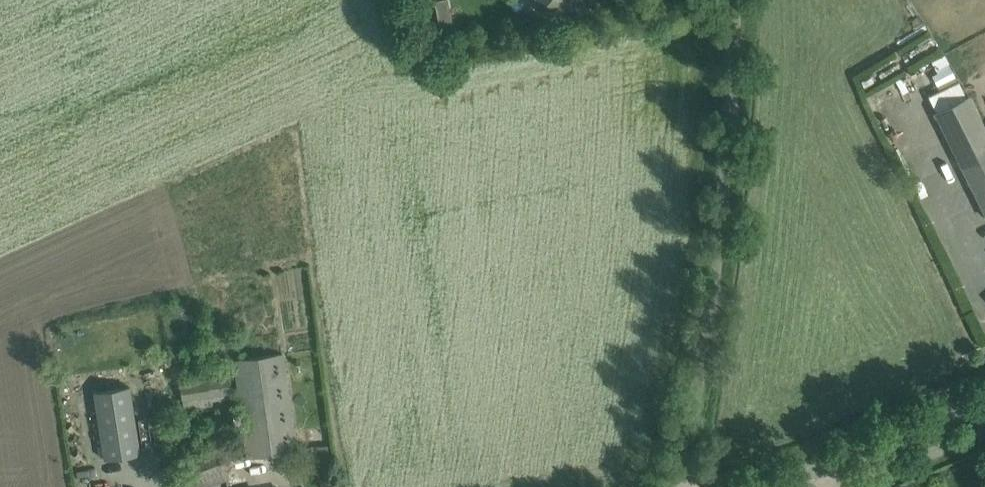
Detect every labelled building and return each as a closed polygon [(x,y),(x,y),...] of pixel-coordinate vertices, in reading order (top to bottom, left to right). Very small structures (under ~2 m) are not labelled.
[(538,12),(577,5),(576,0),(536,0),(538,12)] [(933,111),(937,119),(984,215),(984,129),(971,102),(967,94),(933,111)] [(245,437),(248,456),(296,450),(293,430),(284,353),(233,360),(245,437)] [(139,365),(139,376),(161,375),(160,364),(139,365)] [(183,405),(231,407),(232,376),(184,374),(183,405)] [(130,386),(93,392),(104,459),(141,454),(130,386)] [(236,439),(186,458),(193,476),(189,478),(193,486),(204,486),(230,477),(225,465),(243,458),(236,439)]
